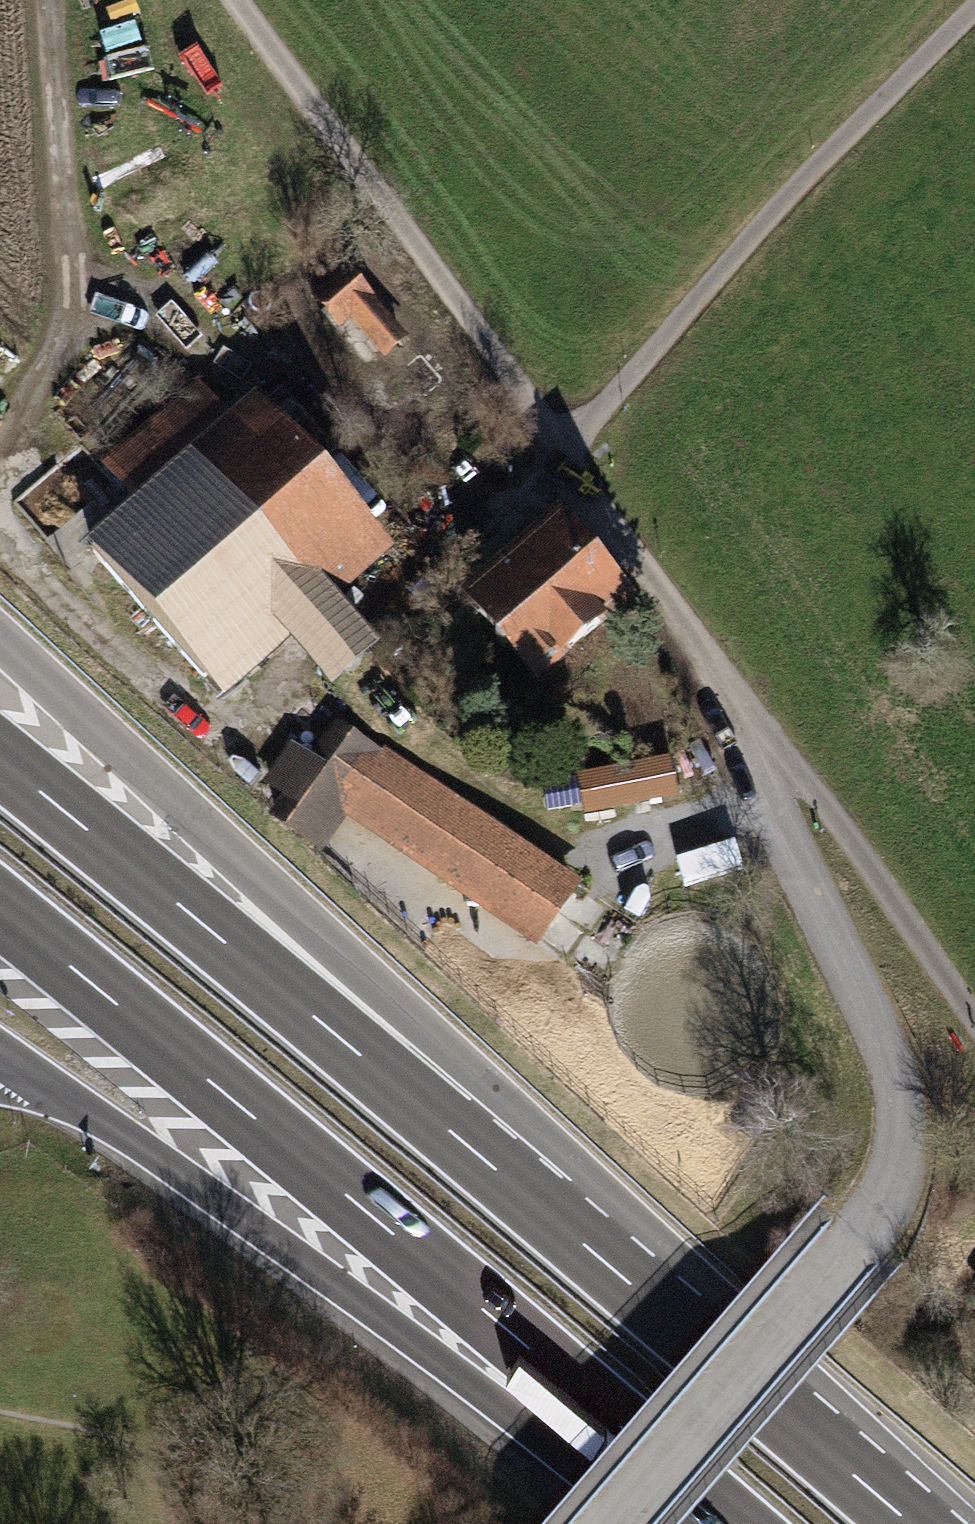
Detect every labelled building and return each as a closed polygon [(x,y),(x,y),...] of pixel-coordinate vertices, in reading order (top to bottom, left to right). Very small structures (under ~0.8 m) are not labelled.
[(344,607),(402,554),(252,391),(229,412),(201,381),(109,465),(144,503),(83,559),(218,705),(283,645),(331,697),(383,649),(344,607)] [(81,537),(134,502),(123,484),(69,520),(81,537)] [(535,690),(636,605),(554,508),(453,593),(535,690)] [(331,707),(305,737),(328,757),(354,726),(331,707)] [(578,890),(375,748),(332,809),(535,951),(578,890)] [(586,809),(682,800),(678,758),(582,766),(586,809)]
